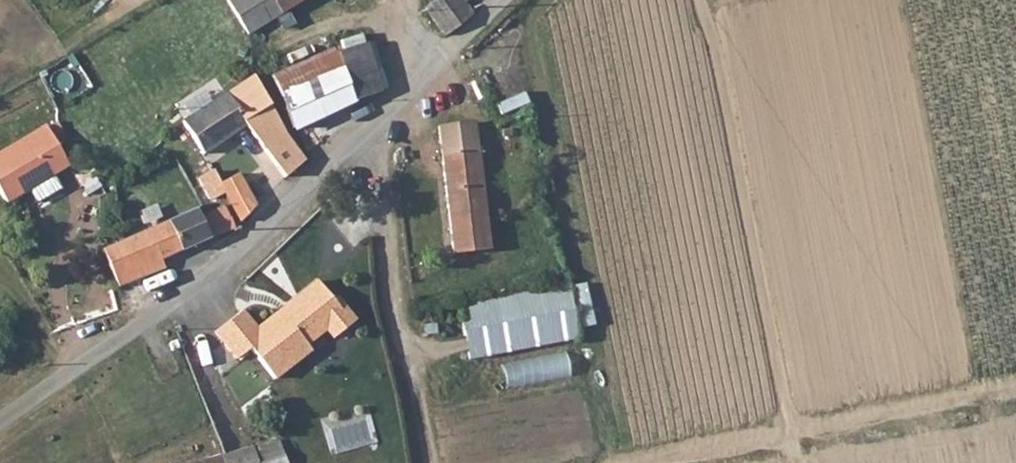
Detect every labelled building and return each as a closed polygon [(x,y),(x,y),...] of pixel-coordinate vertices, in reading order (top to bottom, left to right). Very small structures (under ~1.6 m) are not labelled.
[(283,10),(276,0),(228,0),(250,34),(283,10)] [(302,0),(276,0),(283,10),(302,0)] [(468,0),(433,0),(428,5),(448,35),(474,9),(468,0)] [(368,41),(341,53),(353,101),(378,89),(368,41)] [(294,128),(353,101),(341,53),(278,86),(294,128)] [(304,163),(255,74),(183,121),(203,151),(246,123),(282,177),(304,163)] [(440,126),(444,154),(481,148),(478,121),(440,126)] [(15,205),(73,166),(53,132),(0,166),(0,180),(15,205)] [(493,246),(481,148),(444,154),(457,250),(493,246)] [(218,179),(209,162),(198,171),(208,186),(218,179)] [(259,202),(241,180),(226,192),(242,217),(259,202)] [(124,288),(169,270),(164,260),(236,224),(225,203),(203,214),(196,204),(105,249),(124,288)] [(241,308),(211,330),(234,358),(247,348),(271,379),(310,352),(306,344),(323,331),(328,338),(355,319),(335,294),(330,297),(316,279),(255,324),(241,308)] [(473,359),(585,340),(580,312),(595,309),(590,282),(463,304),(473,359)] [(573,356),(507,361),(509,386),(575,381),(573,356)] [(230,455),(232,462),(293,462),(280,436),(230,455)]
